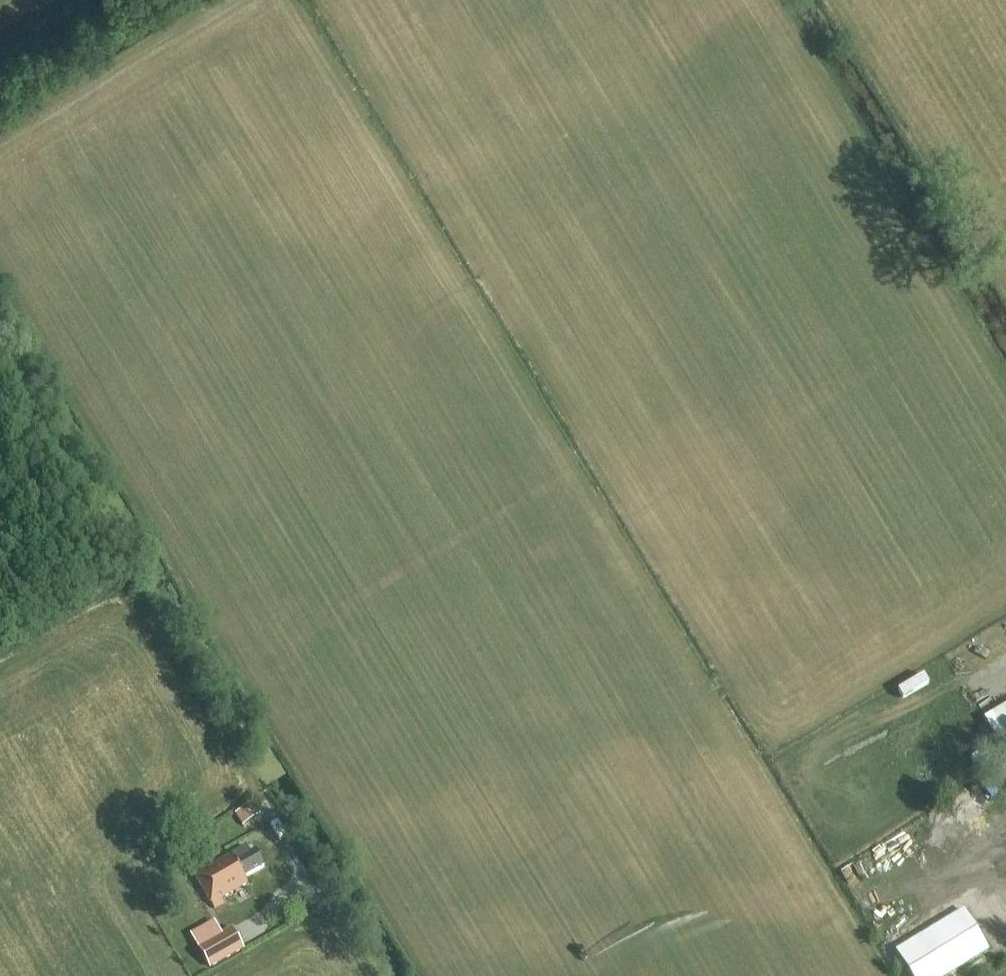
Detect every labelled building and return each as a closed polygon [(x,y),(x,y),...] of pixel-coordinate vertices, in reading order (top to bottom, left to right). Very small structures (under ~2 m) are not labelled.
[(243,821),(261,813),(255,801),(237,809),(243,821)] [(195,876),(211,905),(248,884),(244,878),(263,867),(255,852),(250,855),(246,847),(195,876)] [(244,950),(231,927),(196,948),(210,970),(244,950)]
